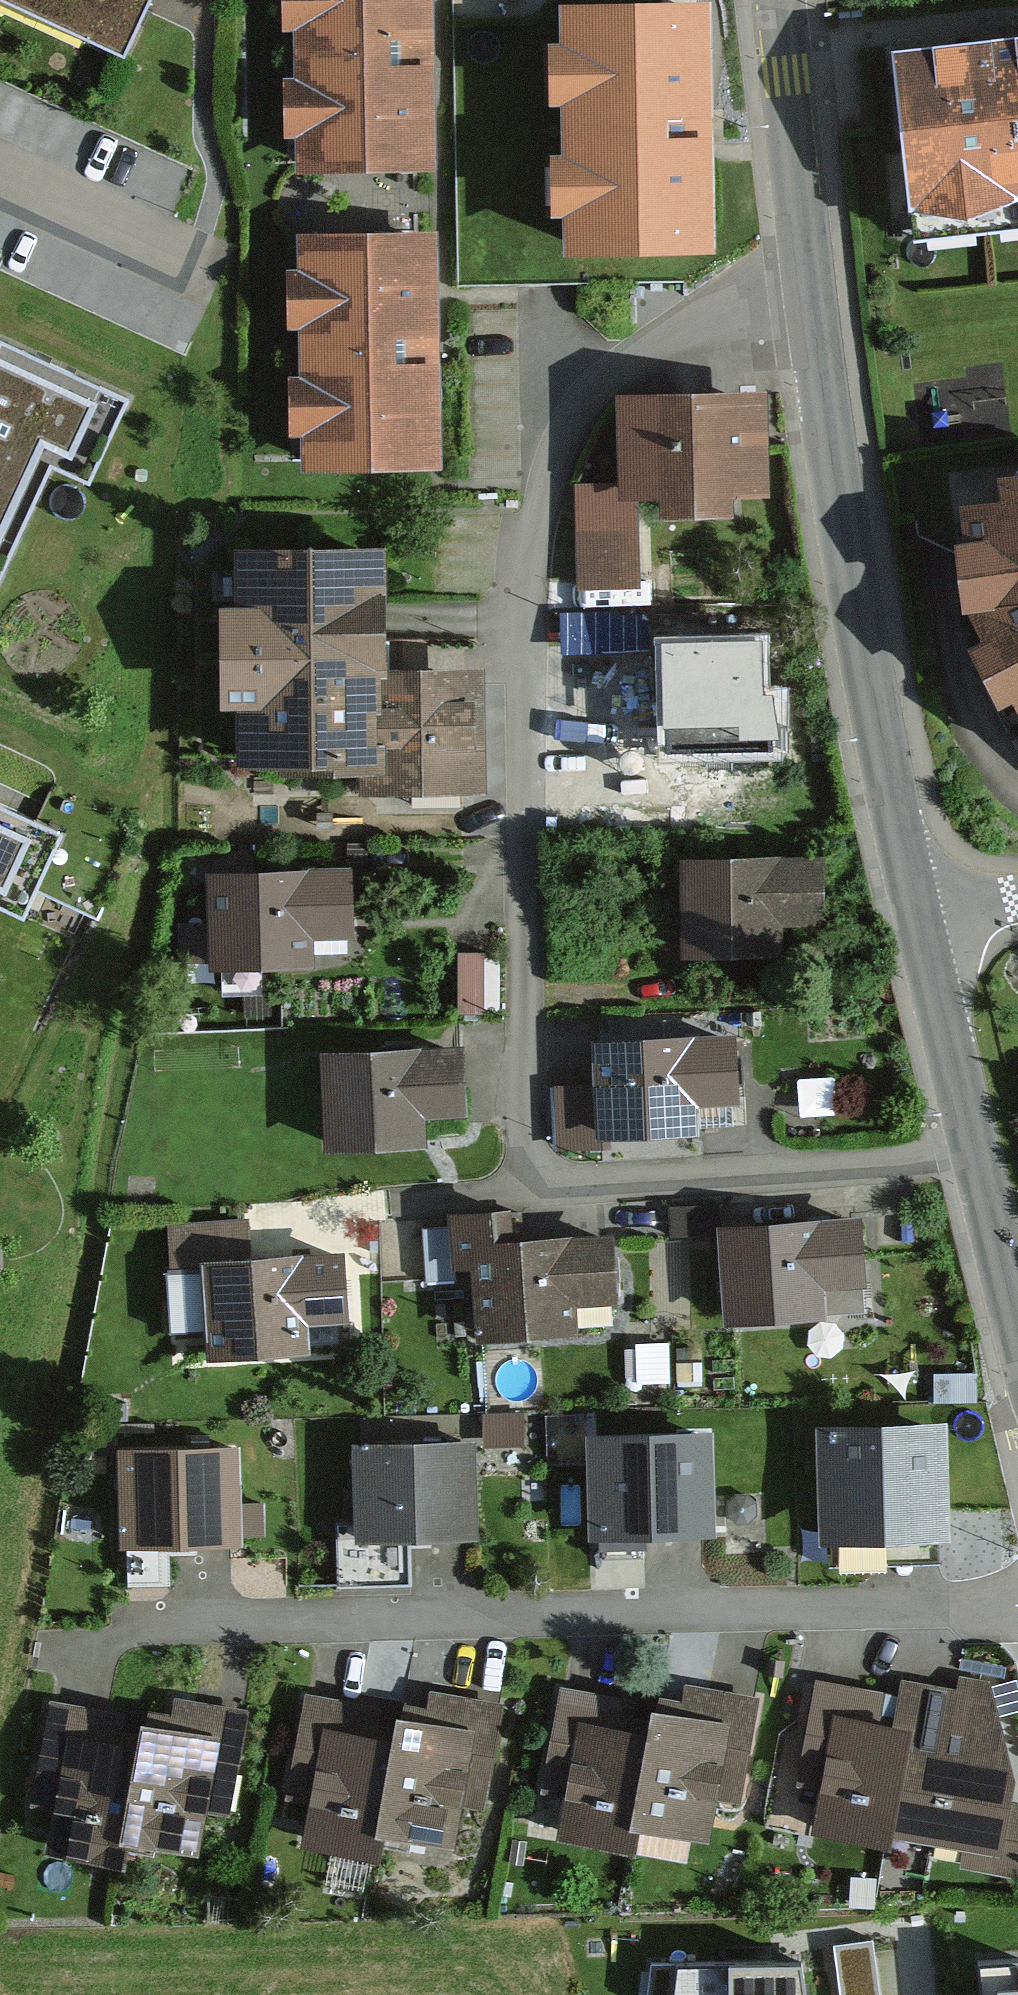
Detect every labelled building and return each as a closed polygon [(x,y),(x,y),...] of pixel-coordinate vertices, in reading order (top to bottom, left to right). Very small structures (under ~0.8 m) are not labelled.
[(132,57),(157,0),(2,0),(132,57)] [(318,172),(454,170),(451,0),(316,0),(318,172)] [(561,10),(565,262),(715,260),(711,8),(561,10)] [(898,58),(913,229),(1017,220),(1017,48),(898,58)] [(122,141),(109,188),(181,207),(194,160),(122,141)] [(456,235),(321,238),(326,469),(460,467),(456,235)] [(53,451),(86,466),(112,410),(0,359),(0,568),(53,451)] [(781,394),(647,398),(650,492),(583,494),(586,580),(650,577),(647,509),(784,504),(781,394)] [(960,531),(982,643),(1017,709),(1017,492),(1009,492),(960,531)] [(241,778),(373,780),(374,686),(376,566),(244,564),(243,624),(242,724),(241,778)] [(654,626),(572,630),(573,661),(656,658),(654,626)] [(784,647),(685,648),(686,744),(785,742),(784,647)] [(475,687),(374,686),(373,780),(373,801),(474,803),(475,687)] [(14,897),(40,841),(0,823),(0,891),(14,897)] [(845,859),(710,861),(711,958),(846,957),(845,859)] [(369,872),(221,874),(221,965),(323,964),(323,938),(370,938),(369,872)] [(624,1081),(562,1086),(566,1148),(764,1134),(757,1037),(622,1047),(624,1081)] [(479,1048),(340,1049),(341,1149),(445,1149),(445,1113),(479,1113),(479,1048)] [(532,1218),(466,1222),(469,1280),(499,1278),(503,1339),(594,1334),(592,1296),(640,1293),(636,1234),(534,1241),(532,1218)] [(887,1218),(733,1227),(738,1328),(841,1322),(839,1282),(891,1279),(887,1218)] [(248,1222),(167,1227),(170,1275),(199,1273),(206,1372),(311,1365),(309,1334),(350,1332),(345,1261),(251,1266),(248,1222)] [(959,1432),(847,1439),(852,1532),(964,1526),(959,1432)] [(486,1436),(370,1443),(376,1542),(492,1535),(486,1436)] [(727,1440),(612,1442),(614,1532),(729,1529),(727,1440)] [(254,1446),(140,1451),(144,1543),(258,1538),(254,1446)] [(898,1837),(969,1851),(966,1865),(1017,1876),(1017,1796),(995,1693),(963,1687),(960,1700),(924,1693),(898,1837)] [(898,1837),(924,1693),(909,1690),(906,1706),(819,1689),(801,1781),(832,1787),(823,1836),(881,1847),(884,1834),(898,1837)] [(653,1733),(635,1833),(702,1846),(711,1801),(735,1805),(753,1710),(690,1698),(683,1738),(653,1733)] [(635,1833),(653,1733),(656,1717),(566,1701),(548,1797),(576,1802),(568,1846),(631,1858),(635,1833)] [(429,1741),(394,1736),(378,1834),(450,1846),(457,1803),(480,1806),(496,1713),(435,1703),(429,1741)] [(378,1834),(394,1736),(397,1720),(311,1706),(294,1808),(322,1813),(315,1852),(374,1862),(378,1834)] [(169,1753),(141,1748),(124,1845),(194,1857),(203,1811),(222,1815),(239,1720),(177,1708),(169,1753)] [(119,1870),(124,1845),(141,1748),(143,1732),(52,1716),(36,1808),(65,1814),(57,1859),(119,1870)] [(873,1938),(838,1941),(842,1994),(877,1994),(873,1938)] [(1015,1982),(983,1982),(984,1994),(1017,1994),(1015,1982)] [(803,1986),(678,1985),(677,1994),(804,1994),(803,1986)]
